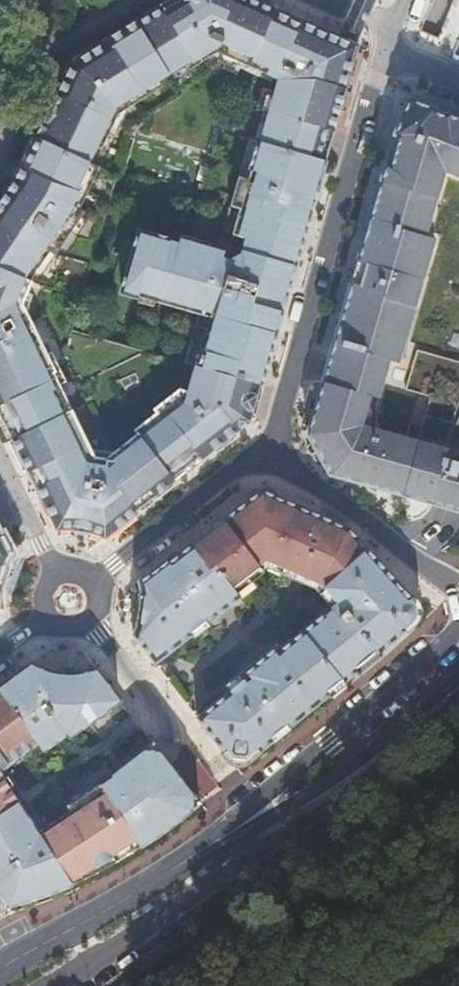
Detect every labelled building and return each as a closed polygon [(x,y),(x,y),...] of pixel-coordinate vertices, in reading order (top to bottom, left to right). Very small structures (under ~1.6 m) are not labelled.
[(137,512),(135,510),(248,421),(324,160),(358,45),(356,44),(339,37),(256,0),(170,0),(71,62),(51,105),(54,106),(44,126),(39,137),(36,136),(17,176),(0,201),(0,414),(56,529),(69,528),(81,529),(94,533),(105,538),(137,512)] [(357,40),(367,17),(375,0),(356,0),(351,10),(341,33),(344,34),(343,37),(353,41),(355,39),(357,40)] [(341,33),(339,37),(356,44),(357,40),(355,39),(353,41),(343,37),(344,34),(341,33)] [(446,117),(432,112),(433,109),(408,99),(395,133),(394,134),(399,136),(390,167),(385,165),(368,225),(366,232),(340,320),(339,323),(316,404),(314,411),(307,434),(330,474),(432,503),(458,510),(458,443),(458,444),(440,451),(363,429),(365,410),(373,413),(384,374),(393,377),(405,340),(437,237),(426,235),(441,187),(458,195),(458,120),(447,114),(446,117)] [(54,106),(51,105),(41,125),(44,126),(54,106)] [(135,630),(133,635),(154,662),(166,652),(189,634),(205,622),(205,621),(236,597),(237,597),(233,591),(250,578),(260,569),(256,564),(263,558),(281,566),(278,573),(289,578),(292,571),(306,577),(303,584),(317,592),(325,585),(337,599),(329,606),(327,608),(313,620),(286,642),(277,649),(274,646),(269,650),(240,673),(243,677),(242,679),(228,690),(210,706),(197,717),(237,769),(271,741),(278,735),(289,727),(327,695),(343,682),(356,671),(379,652),(386,646),(407,627),(423,612),(421,610),(347,528),(260,489),(168,561),(166,559),(139,581),(141,593),(141,606),(139,618),(135,630)] [(3,534),(0,535),(0,578),(1,576),(4,569),(6,565),(13,555),(3,534)] [(264,566),(278,573),(281,566),(263,558),(256,564),(260,569),(264,566)] [(295,580),(303,584),(306,577),(292,571),(289,578),(295,580)] [(254,585),(250,578),(233,591),(237,597),(236,597),(237,598),(254,585)] [(317,592),(329,606),(337,599),(325,585),(317,592)] [(208,625),(205,622),(189,634),(192,638),(208,625)] [(379,652),(356,671),(358,674),(382,655),(379,652)] [(10,902),(18,900),(43,892),(66,882),(70,881),(72,884),(94,874),(116,861),(138,847),(160,834),(180,819),(199,803),(152,743),(151,742),(150,742),(146,737),(138,728),(109,750),(120,765),(110,773),(109,770),(94,782),(96,786),(66,808),(70,814),(38,834),(2,780),(12,772),(7,766),(10,764),(21,755),(36,744),(42,752),(65,735),(67,738),(87,723),(99,738),(128,716),(117,701),(118,700),(94,669),(87,671),(78,673),(71,673),(61,673),(46,670),(38,666),(31,663),(0,685),(0,886),(10,902)] [(223,684),(228,690),(242,679),(237,673),(223,684)] [(343,682),(327,695),(330,698),(346,685),(343,682)] [(278,735),(271,741),(273,744),(291,730),(289,727),(278,735)] [(24,759),(21,755),(10,764),(13,768),(24,759)] [(72,884),(70,881),(66,882),(43,892),(18,900),(10,902),(0,886),(0,894),(8,906),(23,902),(47,894),(71,884),(72,884)]
